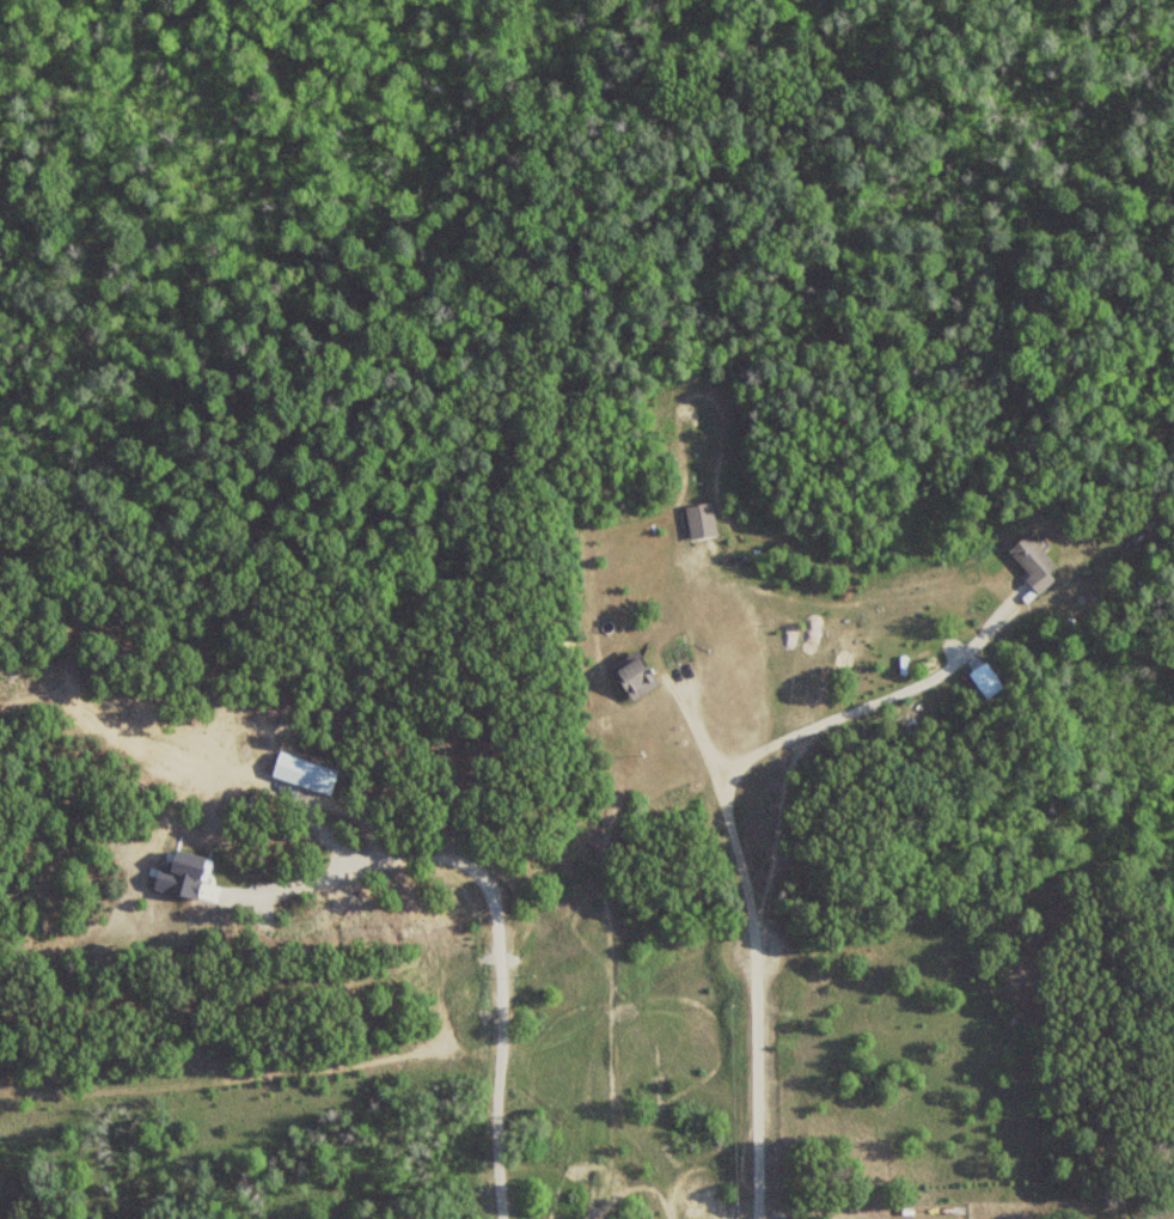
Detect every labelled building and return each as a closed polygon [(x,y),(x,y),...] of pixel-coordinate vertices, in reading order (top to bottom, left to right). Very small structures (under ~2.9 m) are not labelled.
[(683,508),(710,504),(715,537),(689,542),(683,508)] [(1026,532),(1054,565),(1046,572),(1053,579),(1037,593),(1023,578),(1027,574),(1005,550),(1026,532)] [(634,646),(658,681),(630,699),(607,664),(634,646)]
